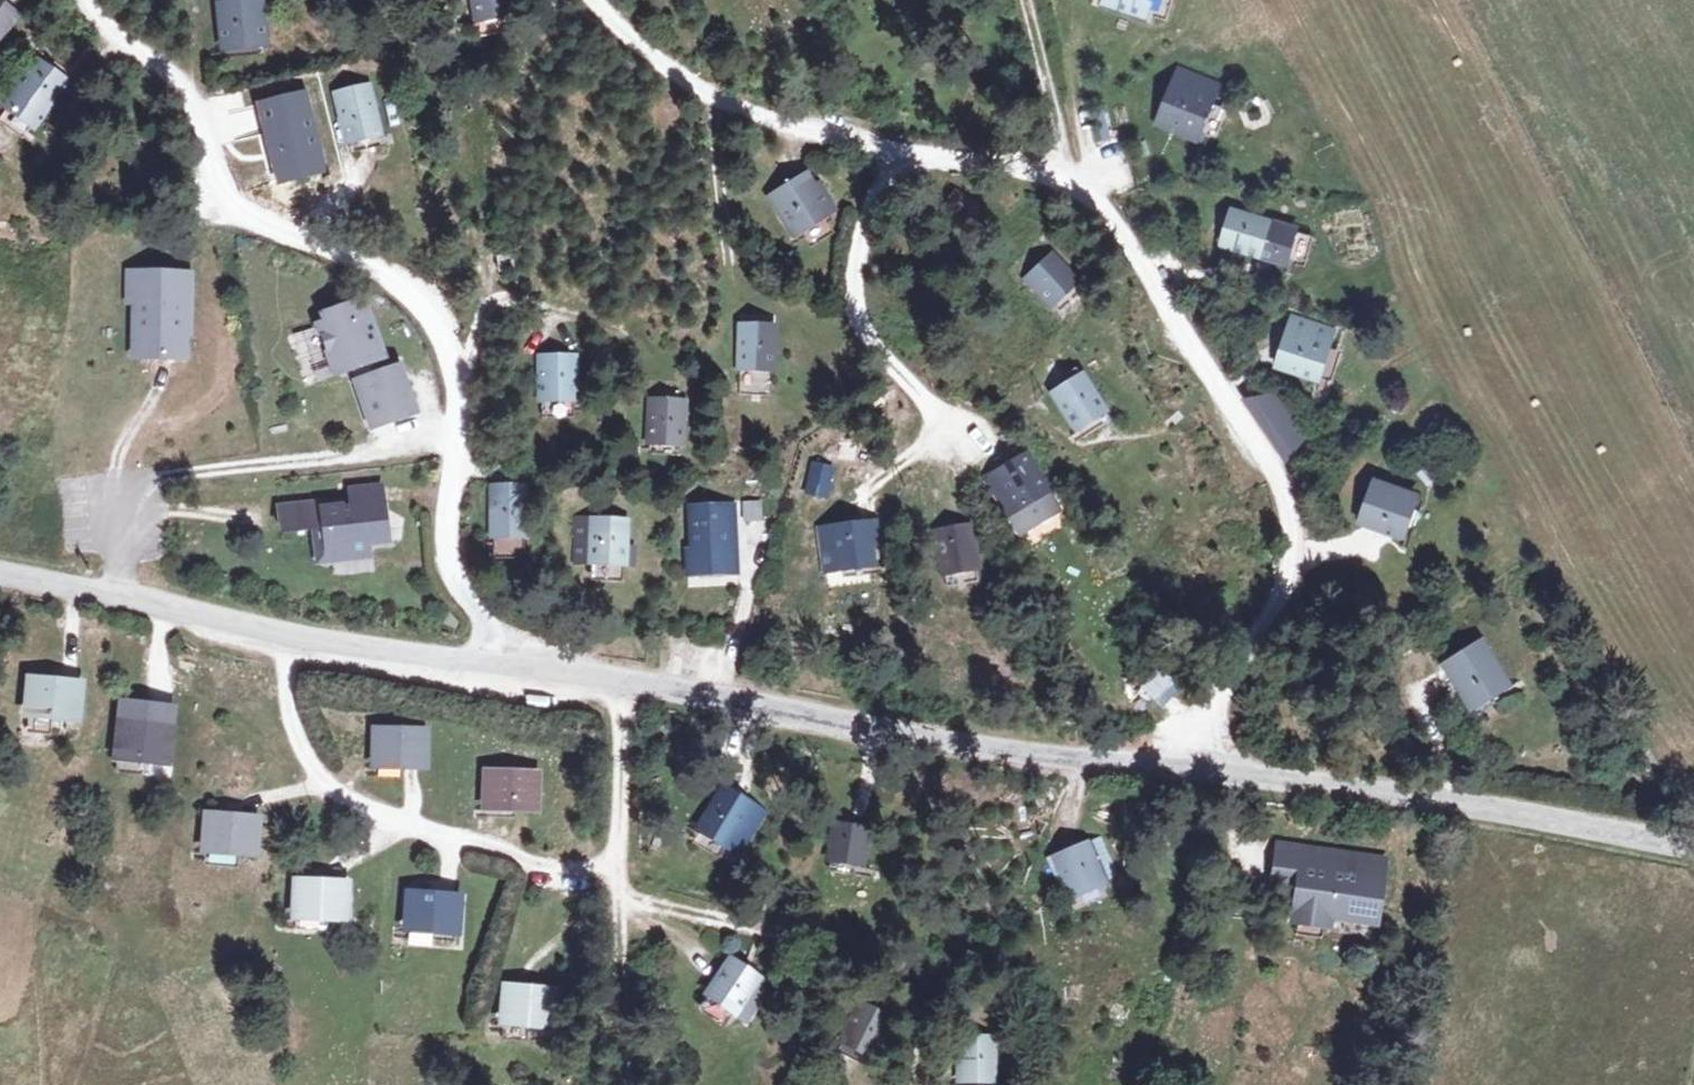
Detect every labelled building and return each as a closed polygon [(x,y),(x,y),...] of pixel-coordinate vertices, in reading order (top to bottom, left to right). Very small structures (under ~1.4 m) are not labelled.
[(481,23),(506,22),(504,0),(480,0),(481,23)] [(1100,5),(1149,19),(1156,0),(1102,0),(1100,5)] [(18,18),(0,6),(0,42),(18,18)] [(233,11),(235,50),(261,48),(259,9),(233,11)] [(1177,63),(1155,121),(1213,144),(1235,85),(1177,63)] [(38,71),(14,103),(42,123),(66,90),(38,71)] [(352,144),(354,153),(371,150),(369,140),(381,137),(370,94),(334,105),(345,146),(352,144)] [(784,204),(804,237),(830,219),(808,187),(784,204)] [(1232,206),(1220,245),(1288,266),(1299,224),(1232,206)] [(1035,269),(1011,293),(1041,324),(1066,300),(1035,269)] [(168,279),(126,279),(126,305),(133,305),(132,361),(181,361),(181,306),(187,306),(187,286),(168,286),(168,279)] [(365,306),(326,320),(328,328),(321,331),(333,364),(341,361),(346,376),(359,371),(363,384),(358,385),(374,430),(416,415),(400,370),(378,378),(373,366),(385,362),(365,306)] [(746,326),(745,370),(770,372),(771,327),(746,326)] [(1291,327),(1270,372),(1315,392),(1335,348),(1291,327)] [(315,361),(296,369),(304,387),(323,379),(315,361)] [(550,366),(546,401),(574,404),(576,366),(550,366)] [(1052,408),(1072,442),(1100,428),(1081,391),(1052,408)] [(657,406),(655,447),(679,448),(682,407),(657,406)] [(987,476),(1012,534),(1049,518),(1024,460),(987,476)] [(828,499),(831,464),(810,462),(806,497),(828,499)] [(310,503),(274,506),(277,536),(308,533),(311,562),(316,566),(369,560),(367,546),(388,544),(381,484),(344,488),(346,504),(312,508),(310,503)] [(499,489),(496,544),(527,544),(531,490),(499,489)] [(1374,497),(1363,525),(1403,544),(1416,516),(1374,497)] [(761,504),(745,502),(743,519),(760,520),(761,504)] [(683,507),(685,547),(682,547),(684,580),(739,577),(734,504),(683,507)] [(580,517),(577,560),(622,563),(626,521),(580,517)] [(832,529),(835,572),(878,568),(873,526),(832,529)] [(933,534),(940,575),(979,568),(972,527),(933,534)] [(1455,675),(1481,715),(1509,698),(1484,659),(1455,675)] [(28,683),(27,718),(73,721),(74,684),(28,683)] [(119,699),(112,762),(168,767),(174,704),(119,699)] [(371,729),(370,768),(428,772),(429,729),(371,729)] [(480,771),(480,811),(537,813),(540,772),(480,771)] [(730,796),(704,837),(741,861),(767,820),(730,796)] [(199,811),(196,857),(255,862),(258,816),(199,811)] [(850,837),(844,877),(869,881),(876,841),(850,837)] [(1361,869),(1320,861),(1288,854),(1280,895),(1305,900),(1301,920),(1299,931),(1334,938),(1336,927),(1373,934),(1377,914),(1384,915),(1391,883),(1359,877),(1361,869)] [(1071,862),(1080,902),(1106,895),(1096,857),(1071,862)] [(290,879),(289,923),(351,925),(352,881),(290,879)] [(405,891),(401,933),(461,937),(463,894),(405,891)] [(737,966),(714,1001),(749,1025),(772,990),(737,966)] [(505,1000),(505,1030),(550,1033),(552,1002),(505,1000)] [(872,1013),(854,1052),(878,1061),(894,1022),(872,1013)] [(964,1083),(976,1084),(993,1084),(996,1045),(969,1041),(964,1083)]
